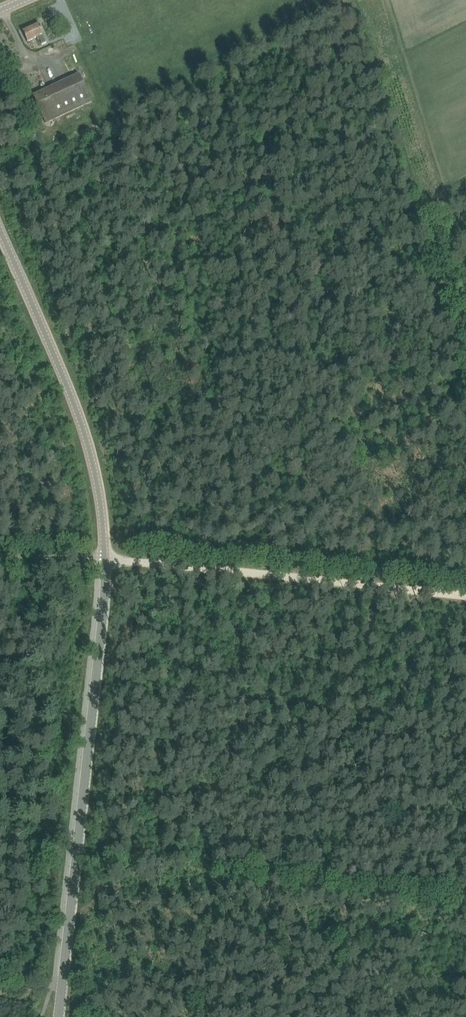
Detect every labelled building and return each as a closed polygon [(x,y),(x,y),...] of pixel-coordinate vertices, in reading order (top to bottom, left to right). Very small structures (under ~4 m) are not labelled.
[(23,32),(25,36),(27,42),(37,38),(40,45),(47,42),(44,35),(39,24),(23,32)] [(92,102),(79,74),(33,96),(45,123),(92,102)]
